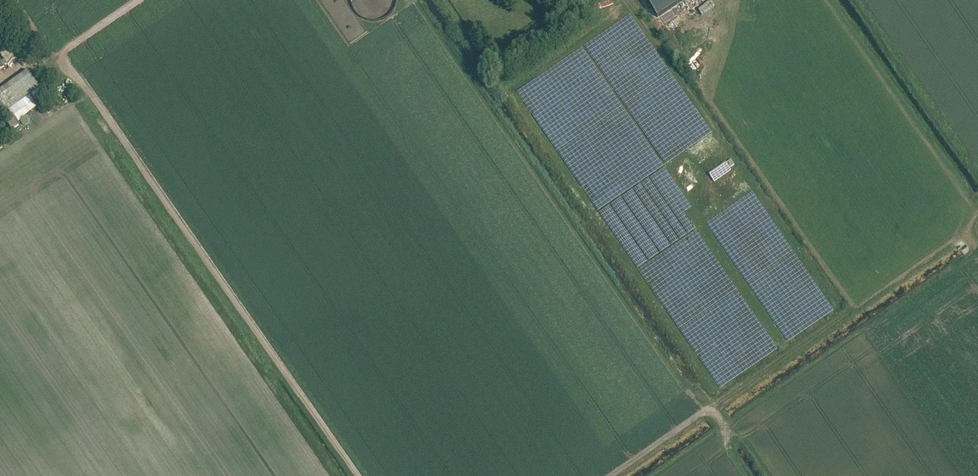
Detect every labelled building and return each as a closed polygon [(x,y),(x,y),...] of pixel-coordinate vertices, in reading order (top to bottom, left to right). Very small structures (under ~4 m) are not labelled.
[(657,17),(683,0),(646,0),(657,17)] [(8,65),(18,58),(3,36),(0,38),(0,54),(8,65)] [(35,91),(38,97),(49,90),(46,84),(35,91)] [(727,165),(710,176),(714,182),(731,171),(727,165)]
